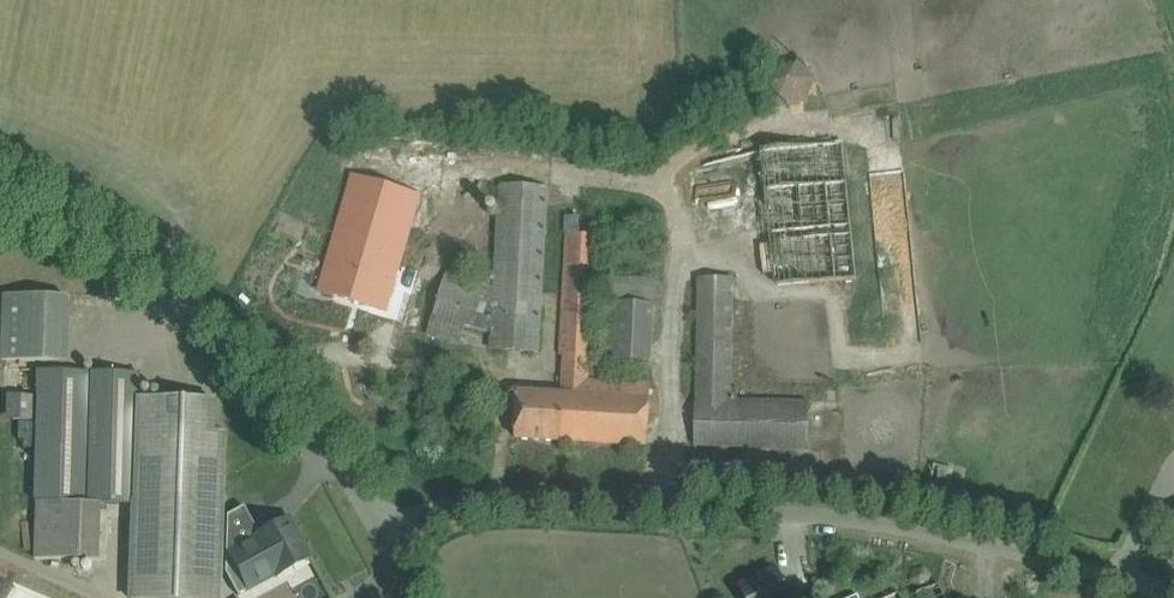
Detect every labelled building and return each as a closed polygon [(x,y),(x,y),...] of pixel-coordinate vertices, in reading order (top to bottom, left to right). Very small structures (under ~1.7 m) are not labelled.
[(776,66),(781,108),(819,103),(814,61),(776,66)] [(689,182),(771,175),(780,283),(859,277),(848,145),(687,159),(689,182)] [(539,351),(540,327),(547,185),(499,183),(494,281),(466,274),(469,262),(451,258),(449,268),(402,256),(418,192),(349,175),(319,291),(414,315),(410,330),(458,344),(464,324),(492,333),(491,349),(539,351)] [(593,357),(600,236),(601,217),(567,214),(565,234),(558,357),(563,357),(561,393),(520,391),(517,439),(646,446),(650,384),(589,381),(590,357),(593,357)] [(650,363),(655,278),(605,275),(600,360),(650,363)] [(808,448),(808,424),(809,404),(736,402),(737,391),(726,390),(729,279),(696,278),(691,444),(808,448)] [(68,294),(3,293),(2,360),(66,361),(68,294)] [(140,397),(141,373),(90,371),(41,370),(35,559),(92,560),(94,503),(135,504),(132,597),(217,597),(223,432),(215,432),(217,399),(140,397)] [(32,418),(33,394),(7,393),(5,417),(32,418)] [(934,462),(930,488),(950,491),(954,465),(934,462)] [(1114,511),(1173,539),(1173,492),(1132,472),(1114,511)] [(255,536),(223,553),(239,583),(258,573),(256,569),(269,562),(277,576),(310,558),(288,518),(255,536)] [(788,592),(777,570),(742,587),(748,597),(791,597),(788,592)] [(948,590),(921,597),(950,597),(948,590)]
